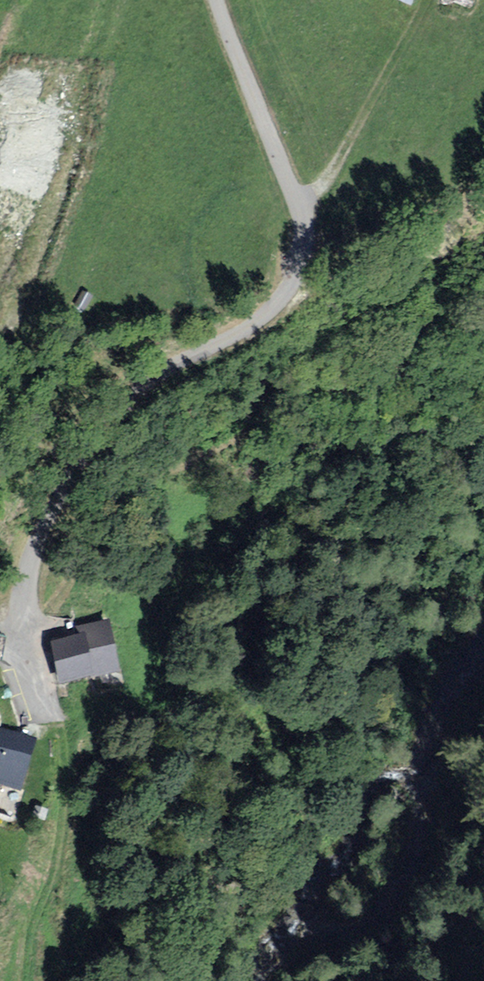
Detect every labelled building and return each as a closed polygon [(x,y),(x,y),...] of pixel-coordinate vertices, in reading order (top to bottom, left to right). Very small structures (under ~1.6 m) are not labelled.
[(94,639),(60,646),(69,688),(130,676),(119,623),(92,628),(94,639)] [(0,729),(0,761),(1,761),(0,764),(0,782),(20,788),(34,739),(0,729)]
